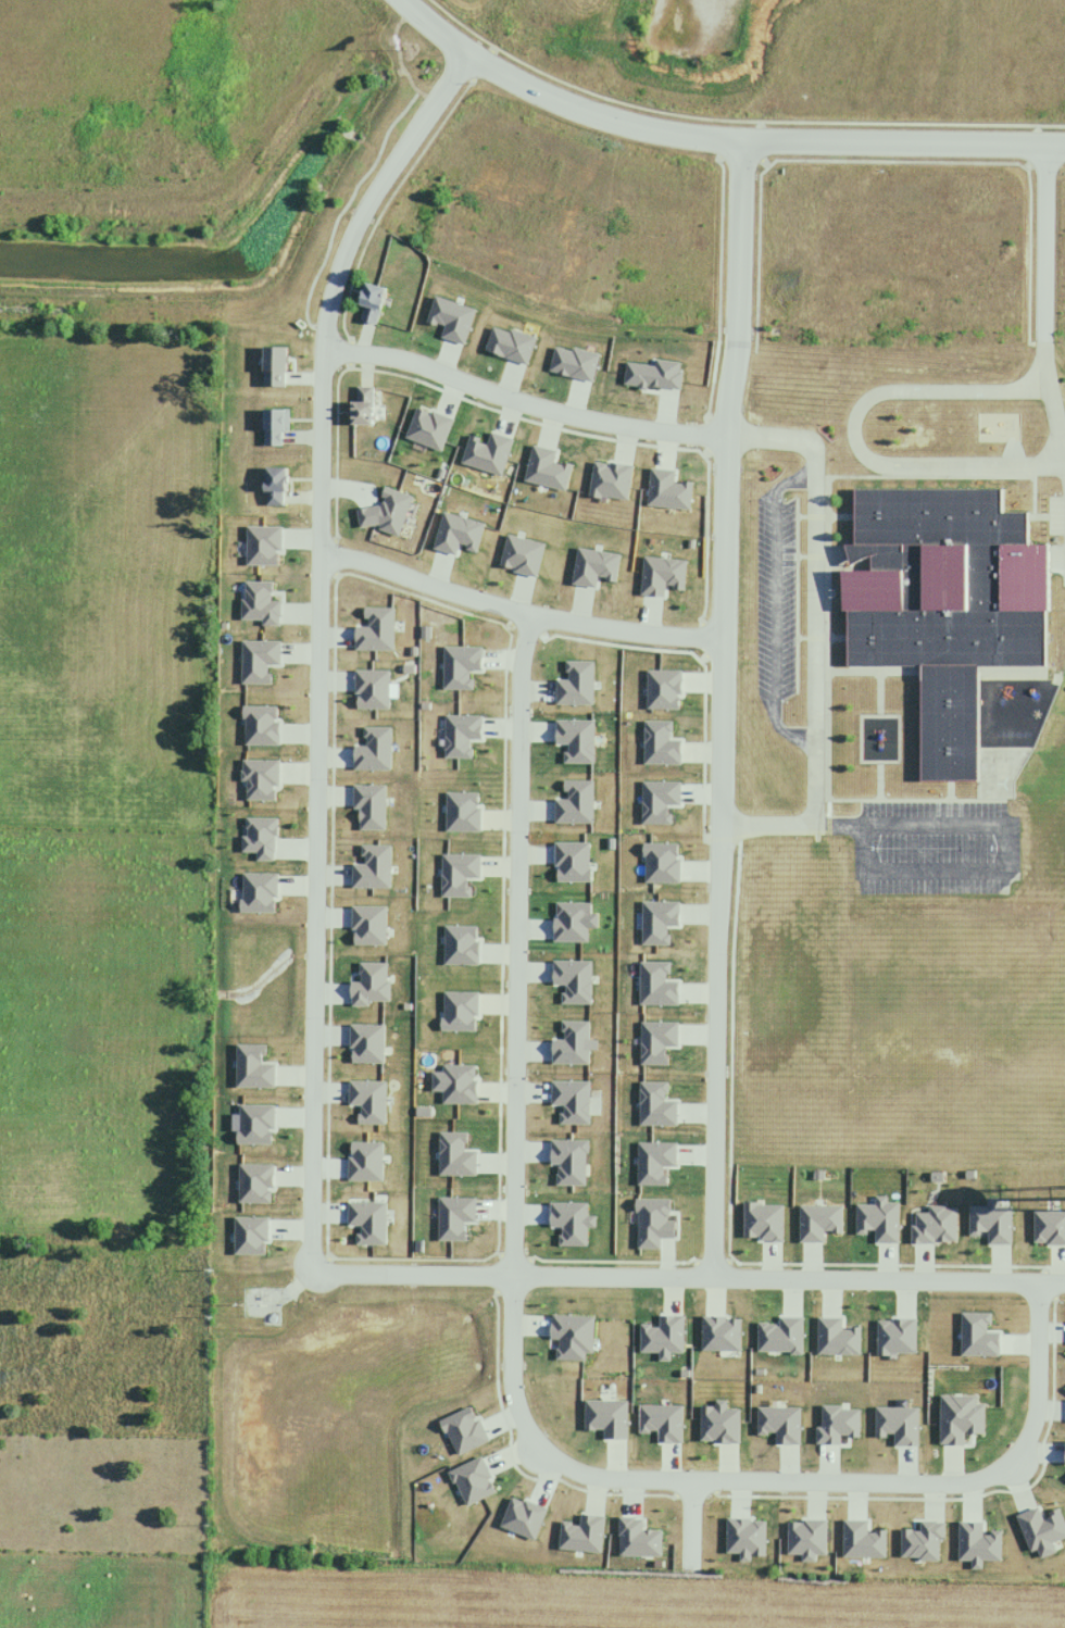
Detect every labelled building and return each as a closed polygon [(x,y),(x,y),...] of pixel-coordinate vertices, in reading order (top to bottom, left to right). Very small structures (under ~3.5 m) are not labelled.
[(353,317),(373,326),(388,291),(368,282),(353,317)] [(285,386),(285,371),(267,371),(267,386),(285,386)] [(373,426),(373,388),(356,388),(356,404),(337,404),(336,425),(373,426)] [(288,410),(263,410),(263,445),(288,445),(288,410)] [(261,506),(285,506),(285,468),(261,468),(261,506)] [(849,491),(993,491),(993,513),(1014,513),(1014,549),(1043,549),(1043,665),(973,665),(974,780),(911,780),(911,669),(837,669),(836,541),(849,541),(849,491)]
